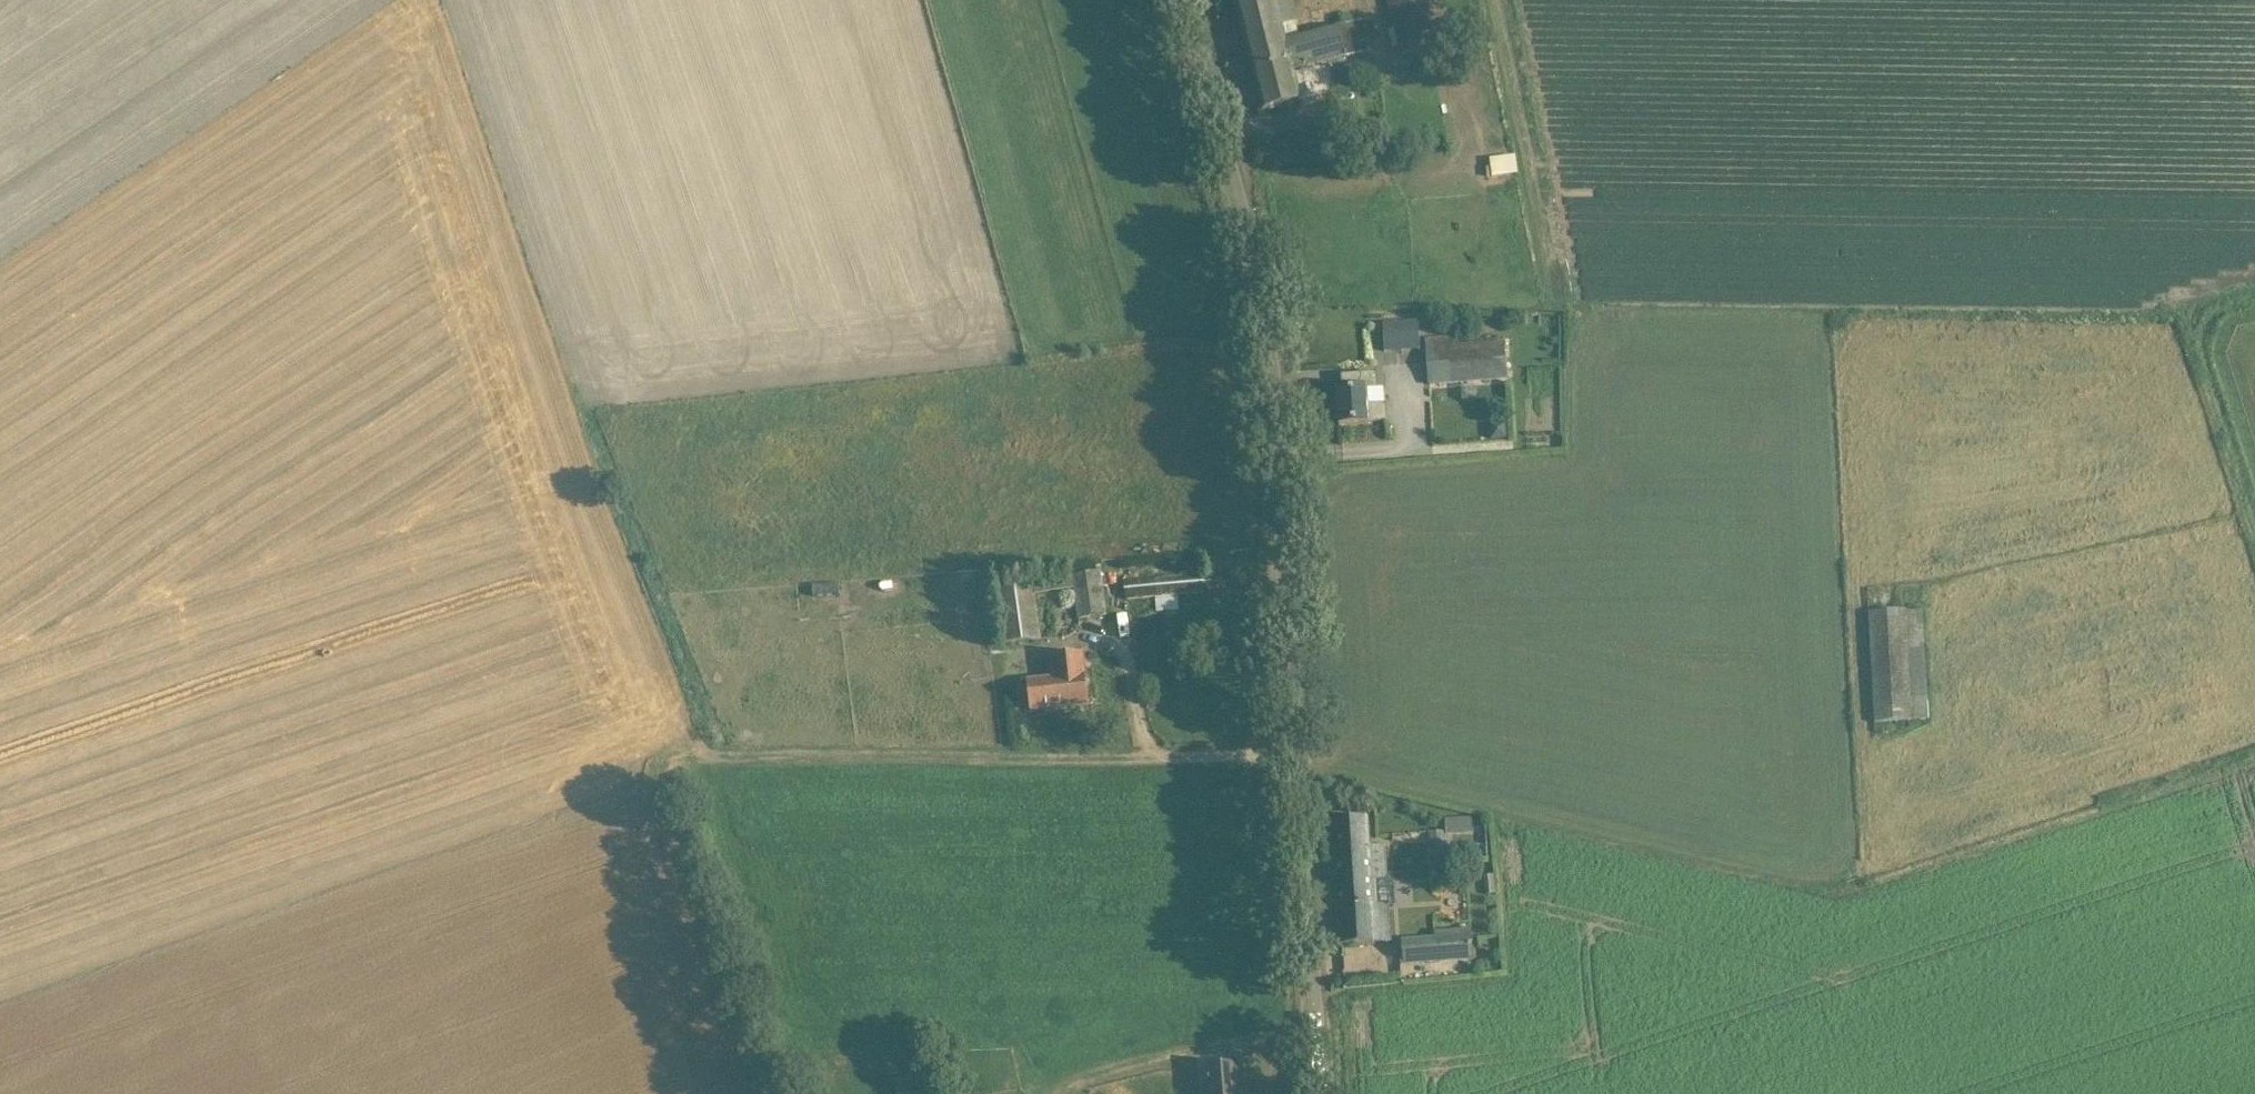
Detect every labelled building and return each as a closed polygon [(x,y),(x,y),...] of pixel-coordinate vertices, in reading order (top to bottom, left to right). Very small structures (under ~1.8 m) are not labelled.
[(1251,63),(1288,54),(1285,40),(1281,26),(1295,23),(1290,0),(1235,0),(1251,63)] [(1401,55),(1453,42),(1442,0),(1387,0),(1401,55)] [(1288,54),(1251,63),(1263,113),(1300,103),(1292,69),(1369,50),(1362,21),(1285,40),(1288,54)] [(1490,157),(1491,175),(1517,173),(1516,155),(1490,157)] [(1383,351),(1420,349),(1419,320),(1382,322),(1383,351)] [(1425,348),(1428,387),(1507,381),(1504,342),(1425,348)] [(1380,406),(1377,374),(1341,376),(1343,392),(1337,392),(1339,425),(1361,424),(1367,423),(1387,422),(1385,405),(1380,406)] [(1505,425),(1496,425),(1492,431),(1492,439),(1506,438),(1505,425)] [(1073,578),(1074,590),(1078,619),(1106,615),(1100,571),(1072,575),(1073,578)] [(1128,601),(1206,594),(1204,575),(1196,575),(1150,580),(1127,582),(1125,582),(1127,601),(1128,601)] [(1041,639),(1035,595),(1032,584),(997,589),(1005,644),(1041,639)] [(1922,610),(1868,613),(1874,724),(1928,721),(1922,610)] [(1061,656),(1050,657),(1051,679),(1028,681),(1030,710),(1067,708),(1089,705),(1083,654),(1061,656)] [(1445,829),(1473,830),(1473,816),(1446,816),(1445,829)] [(1388,943),(1388,944),(1392,943),(1389,901),(1391,900),(1390,886),(1388,886),(1386,847),(1380,848),(1368,849),(1365,819),(1355,820),(1333,821),(1341,946),(1388,943)] [(1434,940),(1436,963),(1473,960),(1471,937),(1434,940)] [(1206,1069),(1208,1090),(1203,1090),(1203,1093),(1245,1093),(1243,1066),(1206,1069)]
